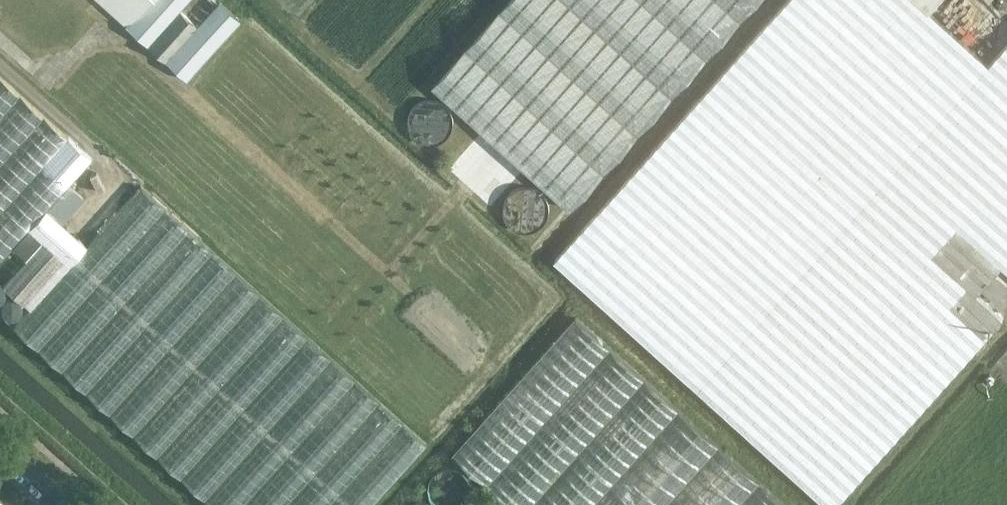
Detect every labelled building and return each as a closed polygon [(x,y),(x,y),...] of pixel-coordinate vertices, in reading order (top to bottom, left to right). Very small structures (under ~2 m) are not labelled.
[(240,20),(219,0),(98,0),(147,44),(165,60),(186,80),(240,20)] [(757,0),(507,0),(432,84),(570,208),(742,17),(757,0)] [(982,288),(997,272),(1002,267),(1006,271),(1006,43),(989,64),(930,12),(916,0),(788,0),(554,261),(827,504),(836,504),(1004,318),(977,294),(982,288)] [(930,12),(941,0),(916,0),(930,12)] [(62,223),(82,201),(80,200),(83,197),(68,184),(92,158),(0,76),(0,260),(12,247),(26,259),(17,270),(12,264),(0,277),(0,281),(4,284),(3,285),(23,303),(30,309),(14,327),(175,472),(212,504),(371,504),(426,444),(140,186),(87,245),(62,223)] [(453,453),(511,504),(787,504),(576,316),(453,453)] [(477,490),(464,504),(494,504),(477,490)]
